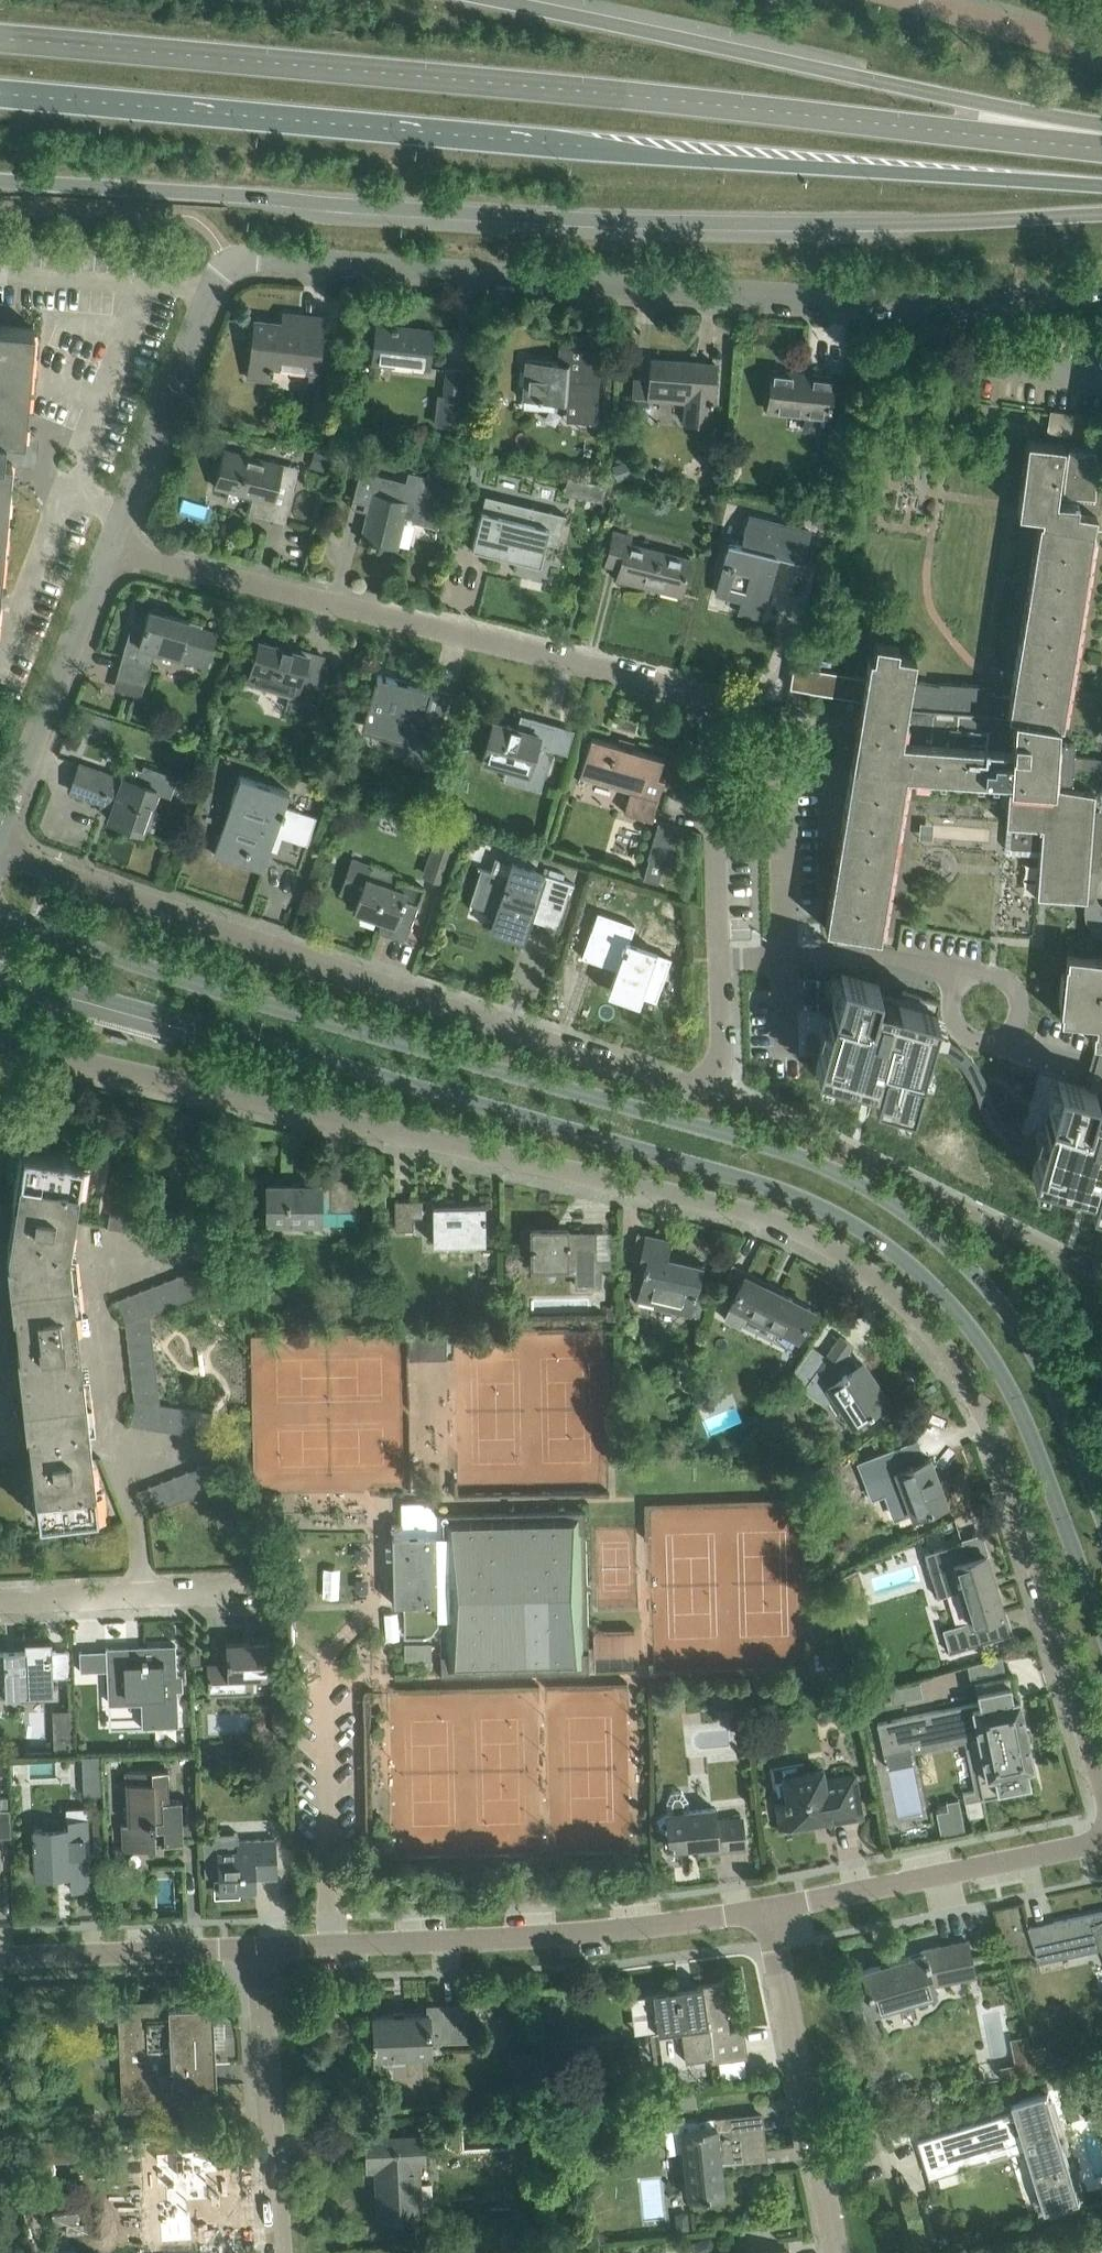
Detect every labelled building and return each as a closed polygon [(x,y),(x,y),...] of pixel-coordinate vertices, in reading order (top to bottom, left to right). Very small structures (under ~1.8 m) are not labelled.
[(324,317),(299,315),(298,325),(255,321),(248,377),(270,380),(272,365),(310,369),(308,384),(317,385),(324,317)] [(9,483),(11,457),(27,458),(29,434),(24,434),(34,319),(33,319),(32,326),(0,323),(0,580),(9,483)] [(377,323),(373,361),(428,367),(432,329),(377,323)] [(601,350),(580,348),(579,363),(524,359),(522,398),(567,401),(566,420),(596,422),(601,350)] [(715,363),(687,361),(651,358),(648,396),(687,399),(685,419),(710,421),(711,400),(712,400),(715,363)] [(447,367),(444,397),(459,399),(463,369),(447,367)] [(772,370),(768,410),(828,417),(829,407),(830,407),(831,401),(829,401),(832,376),(772,370)] [(1052,410),(1049,432),(1083,437),(1086,415),(1052,410)] [(1093,793),(1092,793),(1052,787),(1053,779),(1072,780),(1073,766),(1094,768),(1095,756),(1074,754),(1075,741),(1056,739),(1057,722),(1061,723),(1061,722),(1091,528),(1101,528),(1101,478),(1093,477),(1095,459),(1096,449),(1096,447),(1063,443),(1054,442),(1027,438),(1016,510),(1042,514),(1042,519),(1040,519),(1011,695),(990,693),(991,683),(938,680),(937,683),(912,680),(916,655),(896,652),(897,645),(875,641),(873,655),(870,655),(866,675),(816,668),(812,667),(809,690),(862,698),(861,704),(856,735),(825,927),(841,929),(839,940),(855,942),(856,932),(879,935),(906,774),(1008,782),(1007,807),(1005,825),(1006,826),(1004,847),(1009,852),(1039,855),(1036,896),(1085,900),(1096,900),(1097,897),(1098,882),(1087,881),(1088,866),(1099,867),(1101,835),(1101,828),(1091,827),(1093,793)] [(215,485),(214,486),(252,495),(248,513),(250,513),(251,507),(285,515),(283,522),(285,522),(296,476),(278,472),(280,464),(223,450),(223,451),(229,452),(226,466),(219,464),(217,471),(224,472),(221,486),(215,485)] [(628,458),(613,463),(616,474),(631,469),(628,458)] [(360,469),(351,507),(353,507),(354,500),(369,503),(359,541),(374,544),(375,542),(397,548),(405,516),(413,517),(412,519),(438,526),(450,475),(428,469),(427,474),(409,470),(406,481),(360,469)] [(481,509),(472,547),(522,559),(523,554),(541,558),(545,541),(558,544),(565,514),(503,499),(500,514),(481,509)] [(730,541),(717,592),(719,592),(719,590),(744,596),(740,611),(761,616),(772,572),(768,571),(773,553),(804,560),(811,530),(749,515),(742,544),(730,541)] [(615,531),(606,563),(620,567),(618,578),(619,579),(620,574),(661,585),(660,589),(680,594),(689,558),(629,542),(631,535),(615,531)] [(123,654),(117,675),(145,683),(154,649),(179,656),(178,658),(206,666),(216,632),(189,623),(189,620),(149,609),(146,621),(139,619),(134,635),(129,634),(123,654)] [(259,640),(247,682),(289,695),(285,708),(307,714),(320,670),(305,665),(308,655),(259,640)] [(376,683),(364,723),(417,738),(410,759),(431,765),(440,735),(436,734),(448,692),(430,687),(379,672),(376,683)] [(486,717),(473,713),(469,726),(482,730),(486,717)] [(494,721),(483,758),(510,766),(507,777),(540,786),(557,726),(532,719),(529,731),(494,721)] [(591,736),(579,778),(597,783),(598,782),(630,791),(625,811),(653,820),(665,778),(658,776),(664,757),(633,748),(632,750),(626,748),(626,746),(591,736)] [(81,763),(71,790),(114,804),(109,819),(143,830),(144,825),(154,829),(159,813),(157,809),(151,807),(157,789),(170,794),(176,775),(145,765),(143,770),(128,765),(124,776),(124,777),(81,763)] [(240,775),(214,853),(264,869),(276,833),(308,843),(317,815),(306,811),(285,804),(289,791),(240,775)] [(442,881),(458,837),(438,830),(429,857),(435,859),(429,876),(442,881)] [(667,857),(652,853),(644,878),(659,883),(667,857)] [(352,858),(340,893),(359,899),(355,910),(382,920),(380,927),(390,930),(389,935),(406,940),(424,887),(398,878),(395,887),(370,878),(374,866),(352,858)] [(524,941),(531,917),(535,908),(560,916),(572,882),(516,862),(511,878),(483,868),(472,899),(497,907),(490,930),(524,941)] [(1097,897),(1096,900),(1085,900),(1085,907),(1085,912),(1086,919),(1088,925),(1091,930),(1096,934),(1100,937),(1101,937),(1101,903),(1097,897)] [(657,1000),(672,957),(591,929),(582,956),(617,968),(609,991),(639,1002),(642,995),(657,1000)] [(1060,1018),(1063,1018),(1095,1022),(1094,1028),(1092,1028),(1092,1029),(1091,1039),(1101,1040),(1101,956),(1066,953),(1060,1017),(1060,1018)] [(940,1001),(902,990),(901,995),(878,988),(880,984),(842,973),(815,1067),(876,1084),(873,1095),(911,1106),(928,1044),(931,1033),(940,1001)] [(928,1044),(936,1047),(943,1051),(950,1056),(957,1061),(963,1067),(968,1074),(972,1081),(975,1089),(978,1097),(980,1105),(984,1114),(989,1123),(995,1131),(1002,1137),(1009,1144),(1018,1149),(1027,1154),(1036,1157),(1035,1158),(1031,1173),(1070,1184),(1070,1183),(1092,1189),(1089,1201),(1101,1205),(1101,1042),(1089,1088),(1058,1079),(1039,1144),(1039,1146),(1031,1143),(1024,1139),(1016,1134),(1010,1129),(1004,1123),(999,1116),(995,1108),(991,1101),(989,1093),(987,1085),(983,1076),(978,1067),(972,1059),(965,1052),(957,1046),(949,1041),(940,1036),(931,1033),(928,1044)] [(69,1247),(73,1223),(84,1158),(24,1149),(23,1152),(29,1152),(25,1176),(20,1175),(19,1177),(25,1178),(21,1202),(15,1202),(15,1203),(9,1202),(9,1203),(21,1205),(19,1214),(13,1213),(13,1215),(19,1216),(17,1227),(11,1226),(8,1247),(16,1324),(22,1323),(23,1334),(17,1335),(17,1336),(23,1336),(24,1345),(19,1346),(29,1441),(34,1441),(36,1452),(30,1452),(30,1454),(36,1454),(37,1463),(25,1464),(31,1464),(31,1466),(37,1465),(40,1489),(34,1490),(34,1492),(40,1492),(43,1515),(37,1516),(37,1518),(97,1512),(69,1247)] [(319,1184),(267,1184),(267,1222),(319,1222),(319,1225),(356,1224),(356,1211),(356,1178),(314,1178),(314,1179),(319,1179),(319,1184)] [(453,1199),(394,1200),(394,1230),(412,1230),(412,1217),(433,1217),(433,1243),(485,1243),(485,1204),(453,1204),(453,1199)] [(121,1230),(125,1204),(111,1202),(108,1228),(121,1230)] [(134,1231),(138,1206),(125,1204),(121,1230),(134,1231)] [(147,1234),(151,1208),(138,1206),(134,1231),(147,1234)] [(160,1235),(164,1210),(151,1208),(147,1234),(160,1235)] [(173,1238),(177,1212),(164,1210),(160,1235),(173,1238)] [(187,1239),(191,1214),(177,1212),(173,1238),(187,1239)] [(200,1241),(204,1216),(191,1214),(187,1239),(200,1241)] [(520,1229),(520,1231),(521,1231),(521,1250),(531,1250),(531,1273),(575,1272),(575,1286),(602,1286),(602,1259),(596,1259),(596,1230),(594,1230),(594,1232),(557,1232),(557,1229),(520,1229)] [(691,1310),(701,1266),(666,1258),(670,1241),(637,1234),(631,1260),(640,1262),(638,1272),(644,1273),(638,1298),(691,1310)] [(212,1292),(203,1267),(190,1272),(200,1297),(212,1292)] [(797,1337),(811,1308),(761,1283),(763,1278),(747,1270),(745,1275),(744,1275),(736,1291),(731,1289),(726,1299),(731,1301),(730,1303),(731,1303),(724,1318),(739,1326),(746,1311),(797,1337)] [(200,1297),(190,1272),(178,1276),(187,1301),(200,1297)] [(187,1301),(178,1276),(165,1281),(175,1306),(187,1301)] [(175,1306),(165,1281),(153,1286),(162,1310),(175,1306)] [(162,1310),(153,1286),(141,1290),(150,1315),(162,1310)] [(150,1315),(141,1290),(128,1295),(137,1319),(150,1315)] [(137,1319),(128,1295),(116,1299),(125,1323),(137,1319)] [(152,1330),(150,1315),(137,1319),(125,1323),(125,1324),(126,1333),(152,1330)] [(447,1328),(408,1329),(409,1358),(447,1357),(447,1328)] [(153,1345),(152,1330),(126,1333),(128,1348),(153,1345)] [(840,1336),(804,1386),(825,1400),(833,1395),(852,1423),(872,1410),(871,1409),(886,1399),(871,1377),(867,1380),(848,1351),(853,1345),(840,1336)] [(155,1360),(153,1345),(128,1348),(129,1363),(155,1360)] [(157,1374),(155,1360),(129,1363),(131,1377),(157,1374)] [(159,1389),(157,1374),(131,1377),(133,1392),(159,1389)] [(160,1404),(159,1389),(133,1392),(134,1399),(146,1401),(159,1404),(160,1404)] [(143,1427),(146,1401),(134,1399),(130,1425),(143,1427)] [(156,1428),(159,1404),(146,1401),(143,1427),(156,1428)] [(169,1430),(172,1406),(160,1404),(159,1404),(156,1428),(169,1430)] [(182,1432),(185,1408),(172,1406),(169,1430),(182,1432)] [(195,1434),(198,1410),(185,1408),(182,1432),(195,1434)] [(211,1412),(198,1410),(195,1434),(208,1436),(211,1412)] [(929,1457),(923,1459),(911,1463),(905,1445),(916,1441),(916,1440),(875,1455),(879,1467),(883,1492),(886,1491),(895,1518),(911,1512),(912,1515),(946,1503),(940,1485),(936,1486),(926,1460),(930,1458),(929,1457)] [(211,1461),(198,1466),(208,1491),(220,1486),(211,1461)] [(198,1466),(186,1471),(195,1495),(208,1491),(198,1466)] [(186,1471),(173,1476),(183,1500),(195,1495),(186,1471)] [(173,1476),(161,1481),(171,1505),(183,1500),(173,1476)] [(161,1481),(149,1486),(158,1510),(171,1505),(161,1481)] [(149,1486),(136,1490),(146,1515),(158,1510),(149,1486)] [(584,1509),(435,1513),(434,1511),(433,1510),(432,1508),(431,1507),(430,1506),(428,1505),(426,1504),(424,1503),(422,1503),(420,1502),(401,1503),(402,1522),(391,1522),(393,1604),(404,1603),(405,1635),(420,1635),(421,1635),(425,1634),(428,1632),(431,1631),(433,1630),(434,1629),(440,1628),(441,1674),(589,1670),(584,1509)] [(944,1627),(952,1652),(1010,1634),(979,1536),(925,1553),(938,1596),(961,1589),(970,1619),(944,1627)] [(633,1646),(634,1619),(599,1618),(598,1645),(633,1646)] [(0,1653),(0,1689),(5,1689),(6,1695),(54,1692),(53,1656),(52,1641),(26,1642),(27,1652),(6,1652),(0,1653)] [(226,1664),(207,1665),(208,1695),(254,1693),(253,1677),(270,1677),(271,1693),(272,1693),(270,1642),(225,1643),(226,1664)] [(174,1648),(129,1650),(108,1650),(108,1648),(107,1648),(109,1701),(110,1700),(110,1696),(146,1695),(147,1725),(142,1726),(142,1727),(179,1726),(176,1645),(174,1645),(174,1648)] [(979,1701),(904,1717),(877,1722),(882,1751),(910,1745),(911,1751),(978,1737),(981,1752),(974,1754),(982,1794),(964,1798),(964,1800),(1035,1785),(1030,1763),(1032,1762),(1028,1743),(1018,1745),(1015,1730),(1019,1729),(1008,1675),(975,1681),(979,1701)] [(74,1729),(53,1730),(54,1751),(75,1750),(74,1729)] [(244,1749),(224,1749),(224,1765),(256,1764),(256,1757),(244,1757),(244,1749)] [(183,1841),(181,1799),(169,1800),(167,1769),(126,1771),(128,1822),(121,1823),(122,1850),(155,1848),(155,1839),(163,1838),(163,1842),(183,1841)] [(780,1823),(771,1825),(772,1826),(828,1817),(828,1821),(862,1816),(854,1774),(822,1779),(821,1769),(783,1775),(787,1799),(776,1801),(780,1823)] [(715,1808),(690,1810),(688,1798),(682,1790),(671,1792),(666,1802),(667,1812),(662,1813),(655,1818),(657,1828),(662,1831),(669,1833),(670,1848),(715,1843),(715,1850),(745,1847),(742,1818),(716,1821),(715,1808)] [(12,1835),(10,1795),(0,1796),(0,1835),(12,1835)] [(68,1827),(33,1829),(35,1875),(57,1874),(57,1870),(69,1870),(70,1887),(90,1886),(88,1819),(68,1820),(68,1827)] [(238,1832),(202,1834),(205,1875),(219,1874),(220,1890),(224,1890),(224,1893),(237,1893),(237,1889),(255,1888),(255,1872),(261,1871),(261,1878),(277,1877),(275,1838),(238,1840),(238,1832)] [(1030,1927),(1041,1961),(1101,1948),(1101,1912),(1030,1927)] [(863,1973),(858,1974),(862,1986),(867,1985),(874,2010),(938,1992),(935,1983),(974,1976),(966,1940),(922,1949),(923,1952),(862,1969),(863,1973)] [(722,1981),(656,1993),(662,2030),(707,2024),(712,2062),(749,2056),(745,2027),(731,2030),(722,1981)] [(373,2039),(371,2039),(371,2043),(373,2043),(373,2055),(432,2052),(432,2039),(470,2037),(468,1999),(467,2000),(467,2004),(427,2006),(427,2013),(372,2015),(373,2039)] [(212,2004),(169,2006),(165,2006),(165,2009),(118,2012),(123,2103),(183,2100),(182,2087),(216,2085),(212,2004)] [(1080,2198),(1048,2092),(1018,2101),(1020,2109),(922,2139),(930,2166),(960,2157),(961,2162),(1030,2141),(1050,2207),(1080,2198)] [(761,2114),(728,2118),(700,2121),(664,2114),(667,2153),(683,2152),(688,2197),(724,2193),(720,2155),(765,2150),(761,2114)] [(445,2118),(430,2119),(431,2133),(446,2133),(445,2118)] [(551,2121),(539,2121),(539,2134),(551,2133),(551,2121)] [(389,2130),(367,2131),(368,2170),(378,2170),(379,2219),(404,2219),(404,2214),(423,2214),(436,2213),(435,2187),(421,2187),(420,2159),(425,2159),(424,2131),(389,2132),(389,2130)] [(145,2163),(153,2252),(189,2252),(185,2214),(205,2212),(203,2185),(213,2184),(212,2177),(211,2158),(147,2163),(145,2163)]
